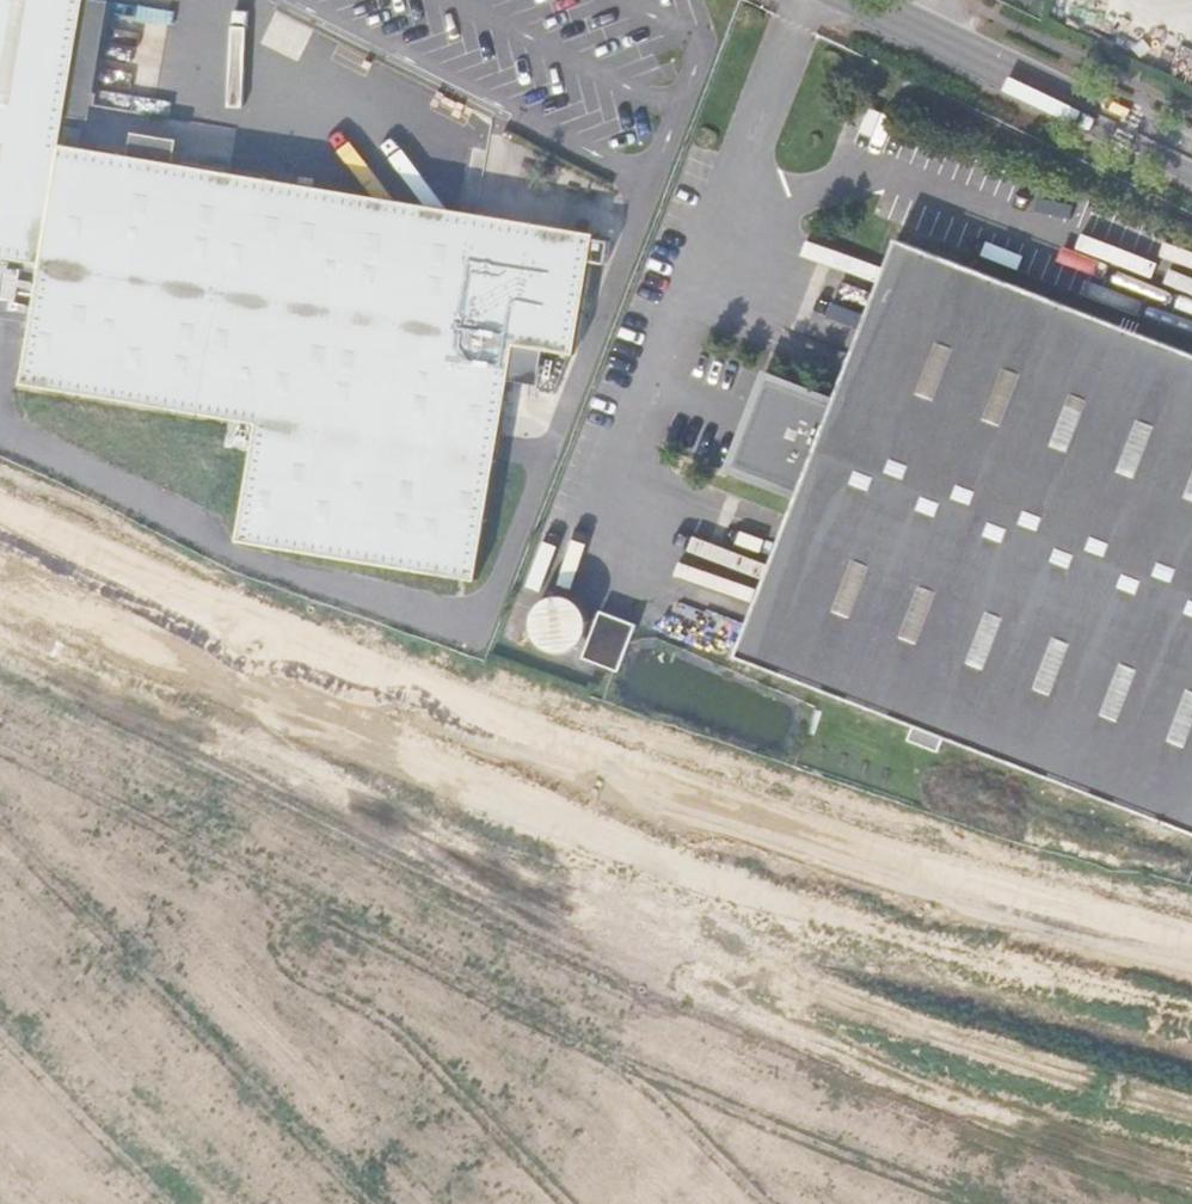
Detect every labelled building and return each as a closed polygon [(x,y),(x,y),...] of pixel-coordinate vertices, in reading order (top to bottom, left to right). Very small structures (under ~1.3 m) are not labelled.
[(44,252),(22,379),(257,420),(236,537),(475,579),(511,380),(517,344),(545,350),(576,354),(592,262),(607,264),(611,241),(595,238),(596,234),(63,140),(69,106),(88,0),(0,0),(0,245),(44,252)] [(69,106),(89,111),(109,0),(88,0),(69,106)] [(898,239),(887,265),(844,378),(833,408),(770,383),(739,464),(801,489),(790,518),(737,657),(1191,833),(1191,353),(898,239)] [(545,350),(517,344),(511,380),(539,385),(545,350)]
